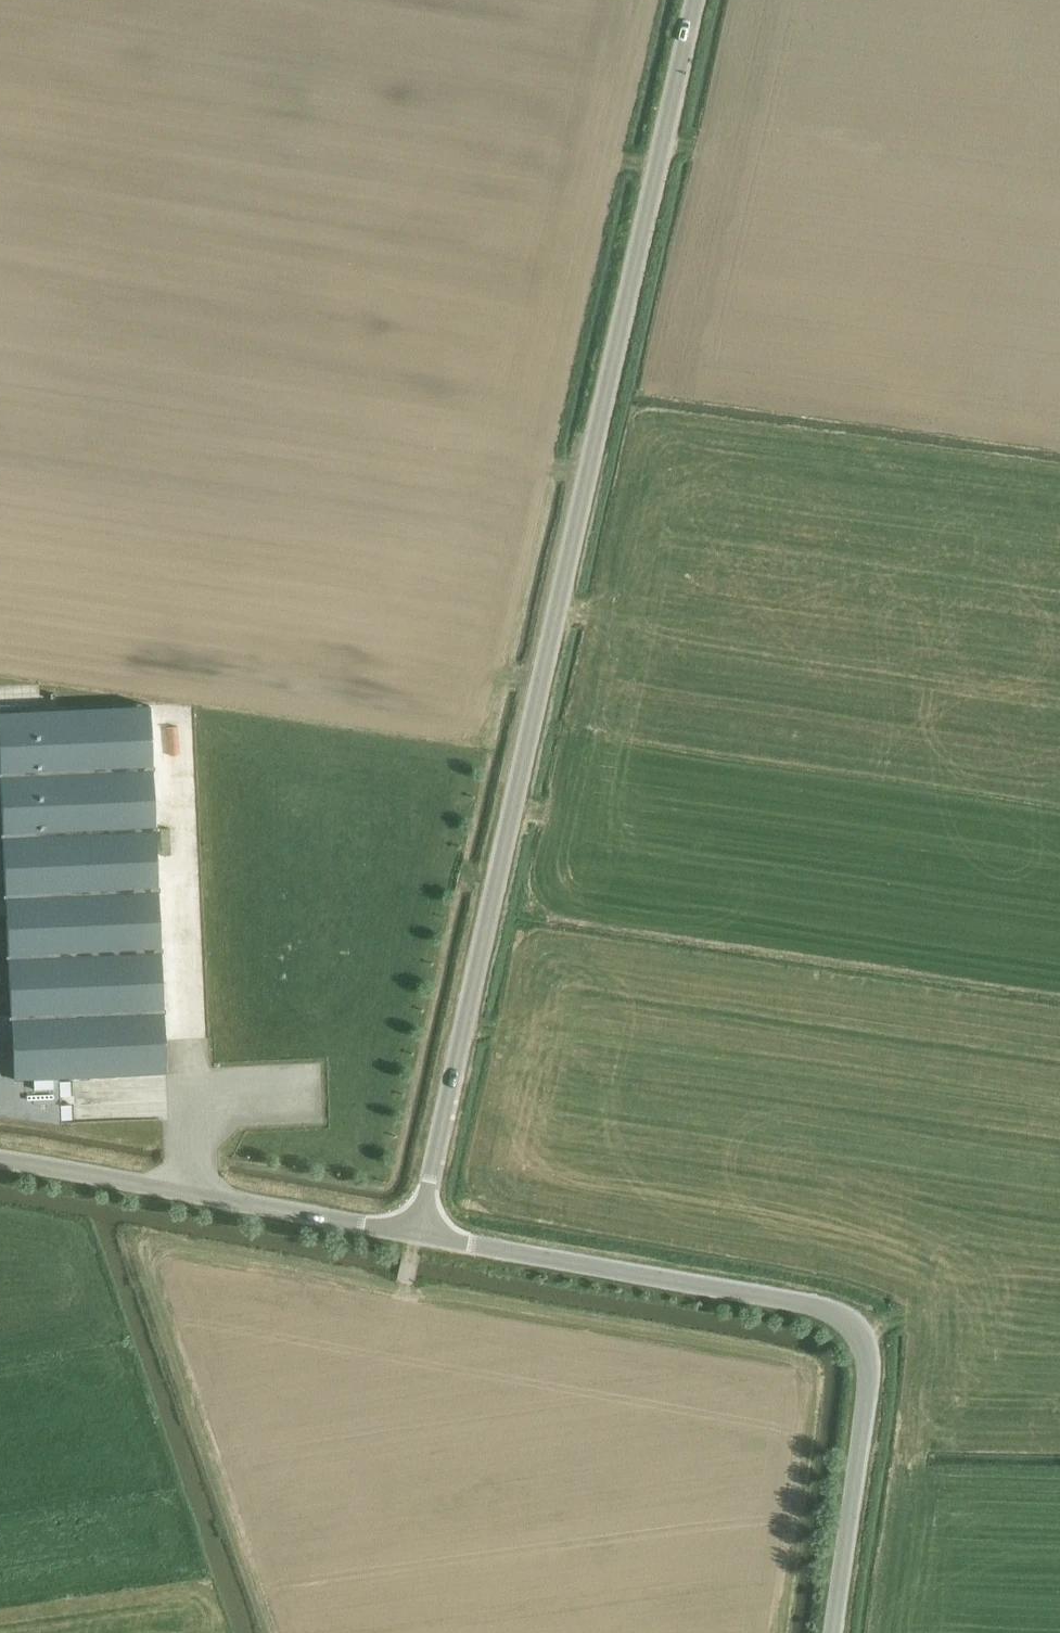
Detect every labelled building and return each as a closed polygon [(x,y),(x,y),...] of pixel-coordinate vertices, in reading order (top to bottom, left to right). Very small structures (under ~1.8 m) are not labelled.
[(0,712),(0,782),(10,1002),(0,1003),(0,1114),(60,1123),(59,1089),(167,1084),(149,705),(0,712)]
